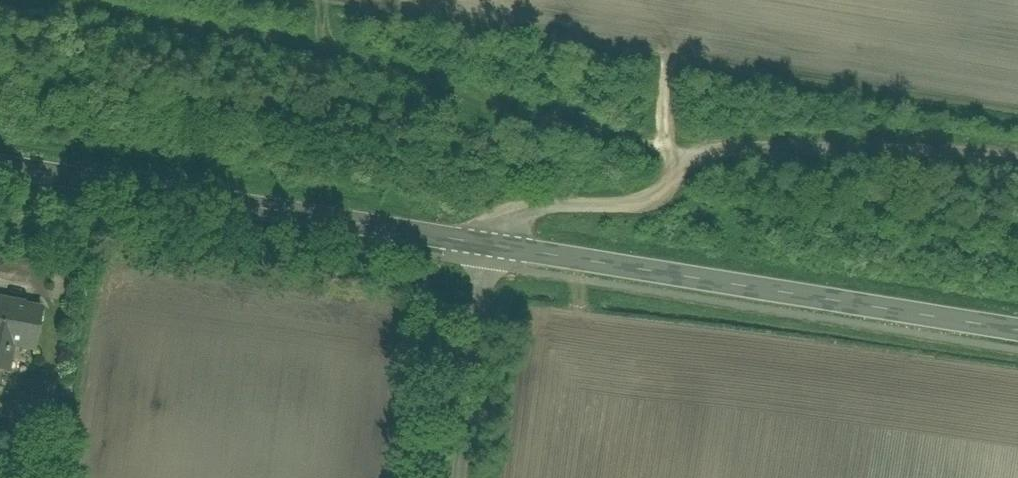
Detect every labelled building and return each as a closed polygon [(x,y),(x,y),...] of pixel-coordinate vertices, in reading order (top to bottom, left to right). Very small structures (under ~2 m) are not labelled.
[(0,299),(0,376),(9,378),(13,351),(34,354),(42,309),(25,307),(26,303),(0,299)]
